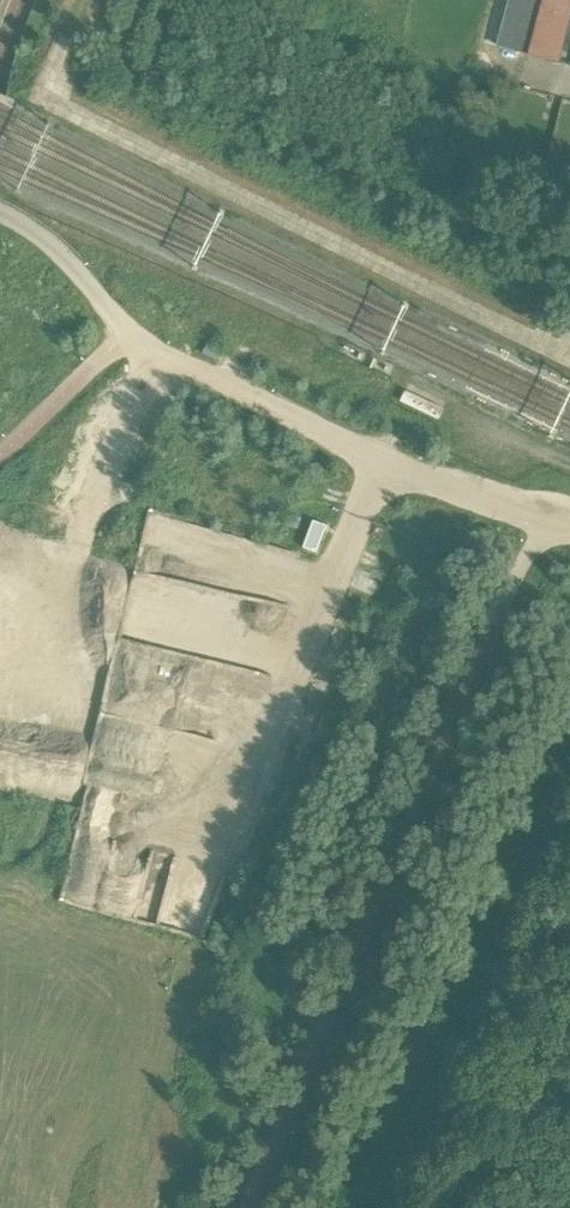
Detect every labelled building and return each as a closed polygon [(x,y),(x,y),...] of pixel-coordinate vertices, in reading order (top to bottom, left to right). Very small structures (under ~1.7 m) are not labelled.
[(528,54),(558,62),(569,18),(569,0),(542,0),(528,54)] [(202,352),(215,359),(220,349),(212,344),(208,342),(206,344),(202,352)] [(401,401),(438,418),(443,408),(406,390),(401,401)] [(313,519),(303,547),(317,552),(327,524),(313,519)]
